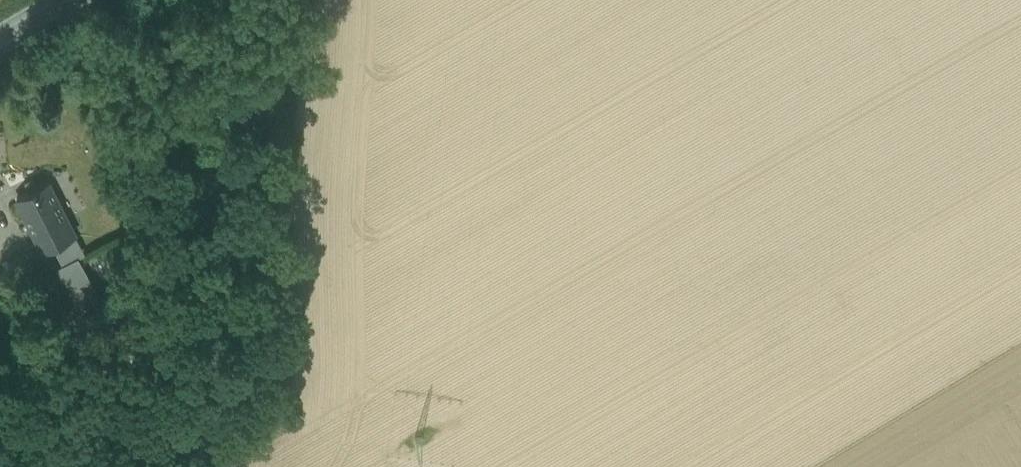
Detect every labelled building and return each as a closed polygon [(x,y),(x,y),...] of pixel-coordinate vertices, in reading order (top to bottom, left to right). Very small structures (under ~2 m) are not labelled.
[(48,184),(16,200),(42,251),(74,235),(48,184)] [(78,258),(59,268),(71,291),(90,281),(78,258)] [(98,295),(90,281),(71,291),(79,305),(98,295)]
